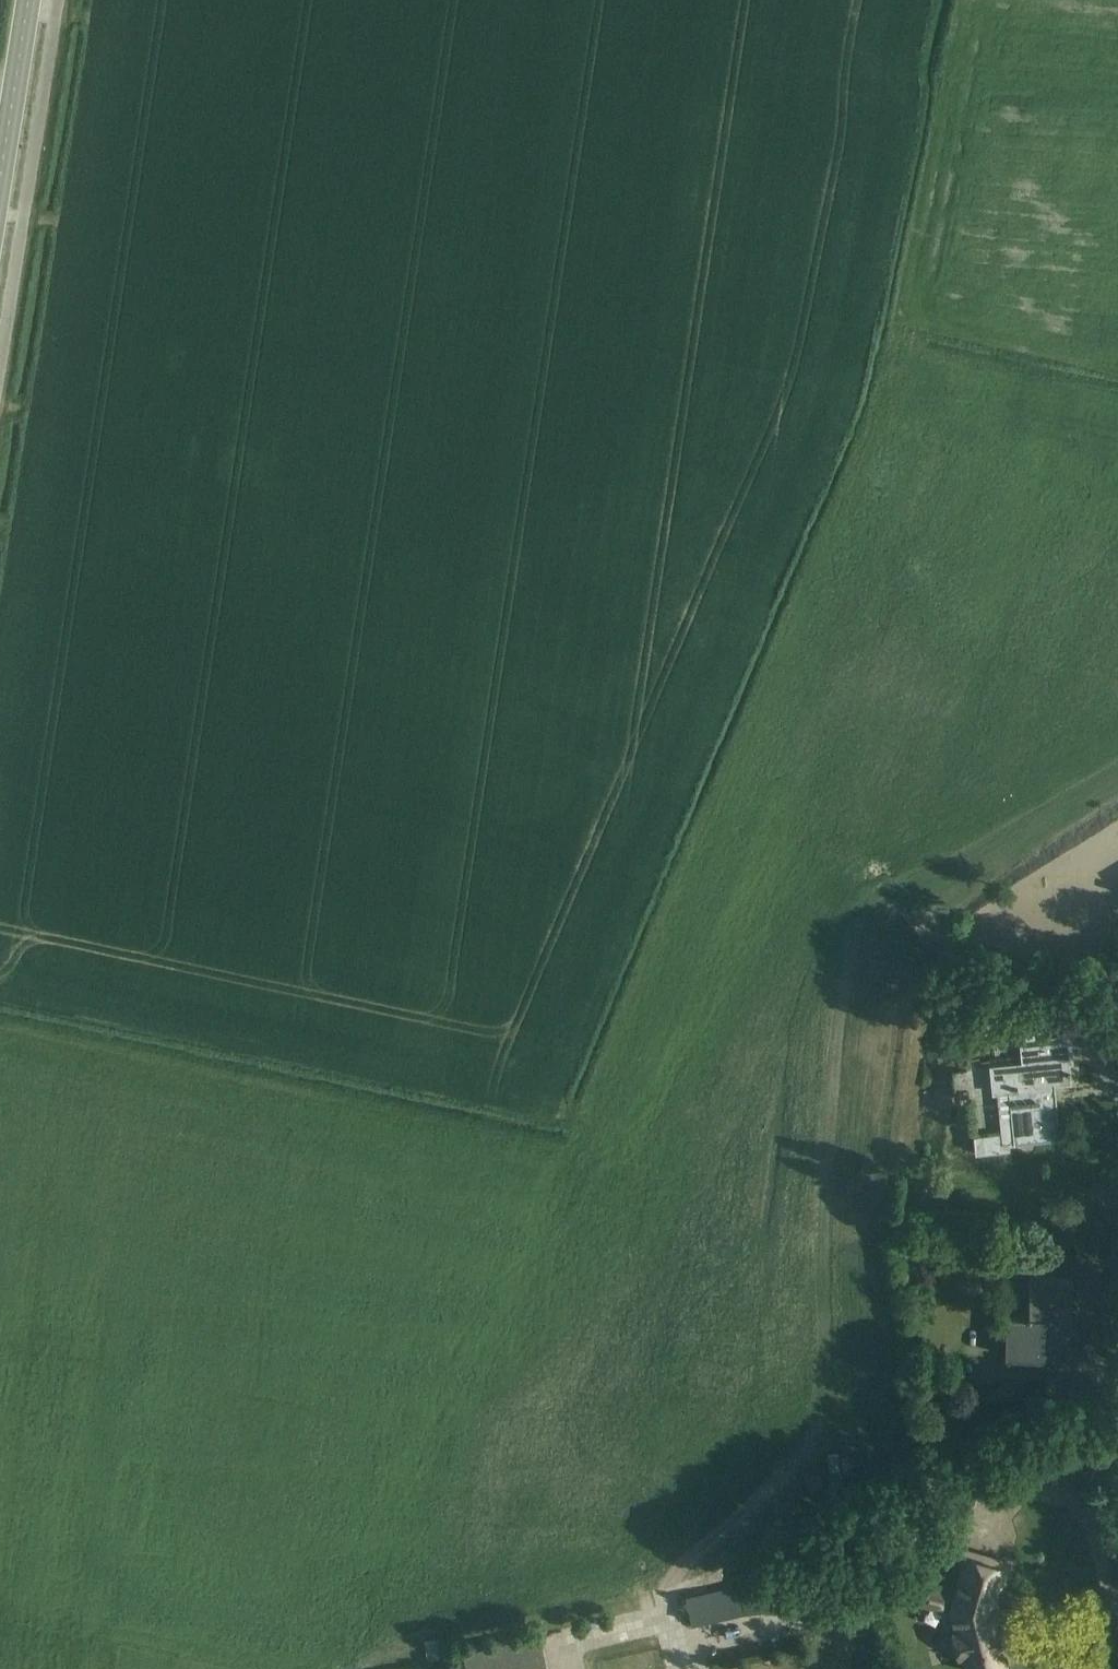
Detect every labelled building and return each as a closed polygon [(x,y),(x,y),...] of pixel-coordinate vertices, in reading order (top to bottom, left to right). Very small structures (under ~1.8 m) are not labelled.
[(1064,1014),(1042,1016),(1017,1019),(1021,1066),(994,1069),(996,1089),(1012,1087),(1018,1142),(1059,1138),(1053,1084),(1069,1082),(1068,1074),(1070,1074),(1069,1070),(1068,1070),(1067,1063),(1072,1062),(1072,1061),(1068,1061),(1064,1014)] [(1007,1148),(1005,1131),(973,1135),(976,1152),(1007,1148)] [(1006,1356),(1037,1357),(1059,1358),(1060,1326),(1070,1326),(1071,1276),(1029,1275),(1028,1315),(1007,1314),(1006,1356)] [(1003,1668),(1003,1663),(1005,1663),(1002,1648),(1006,1647),(1005,1640),(1000,1641),(991,1606),(997,1586),(1002,1583),(1007,1567),(965,1555),(950,1608),(959,1615),(963,1631),(953,1633),(953,1631),(951,1631),(957,1655),(963,1654),(966,1668),(980,1668),(984,1668),(1002,1668),(1003,1668)] [(756,1603),(779,1598),(775,1582),(753,1588),(756,1603)] [(925,1585),(920,1601),(944,1609),(949,1592),(925,1585)] [(464,1652),(468,1668),(549,1668),(541,1635),(464,1652)] [(793,1659),(774,1665),(775,1668),(796,1668),(793,1659)]
